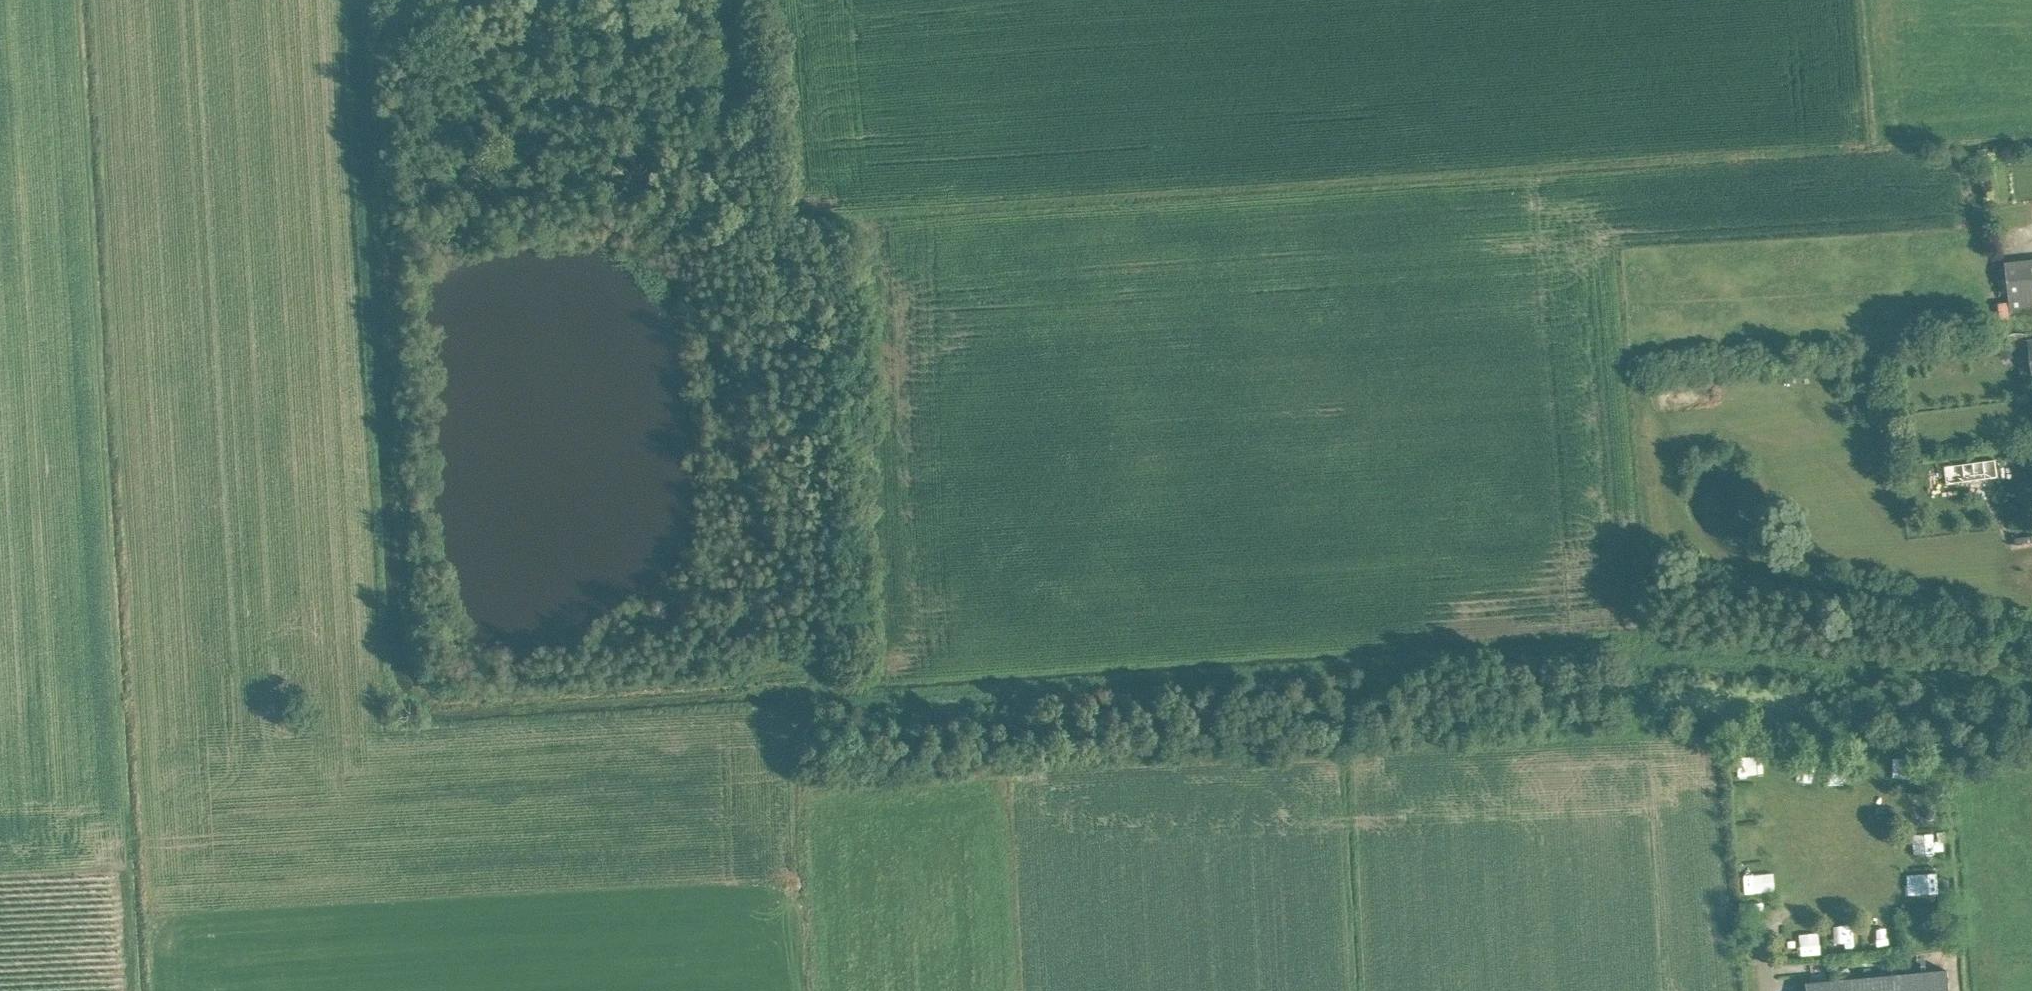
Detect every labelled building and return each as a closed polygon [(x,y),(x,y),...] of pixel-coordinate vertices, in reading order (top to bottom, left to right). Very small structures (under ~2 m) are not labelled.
[(2006,264),(2011,312),(2031,310),(2031,261),(2006,264)] [(2016,342),(2001,343),(2002,357),(2018,355),(2016,342)] [(1987,448),(1934,454),(1936,472),(1989,466),(1987,448)] [(1893,753),(1893,775),(1928,774),(1927,753),(1893,753)] [(1911,873),(1911,894),(1943,893),(1942,872),(1911,873)] [(1834,929),(1835,951),(1861,950),(1860,928),(1834,929)] [(1798,955),(1815,952),(1812,933),(1795,935),(1798,955)] [(1948,970),(1807,983),(1807,990),(1950,990),(1948,970)]
